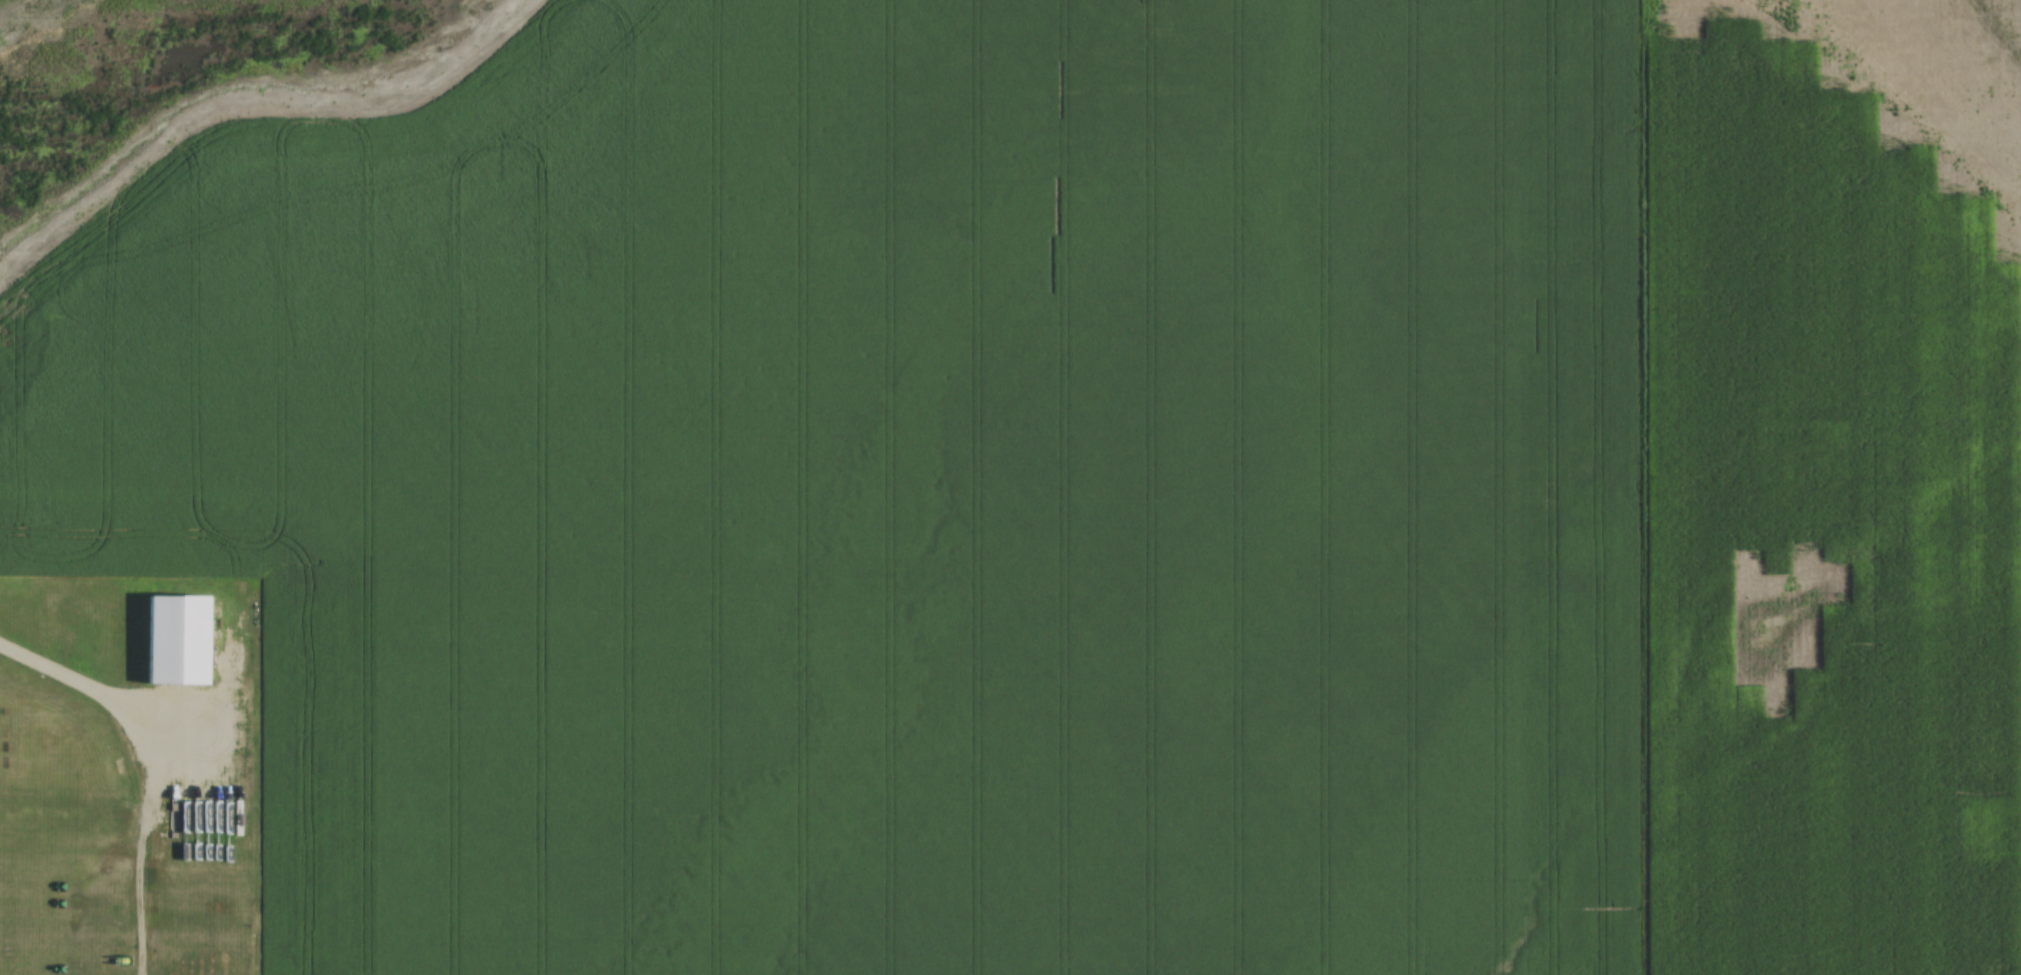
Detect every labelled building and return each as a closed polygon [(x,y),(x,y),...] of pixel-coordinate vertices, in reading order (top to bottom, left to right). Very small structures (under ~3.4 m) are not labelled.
[(135,665),(197,670),(198,577),(134,571),(135,665)]
